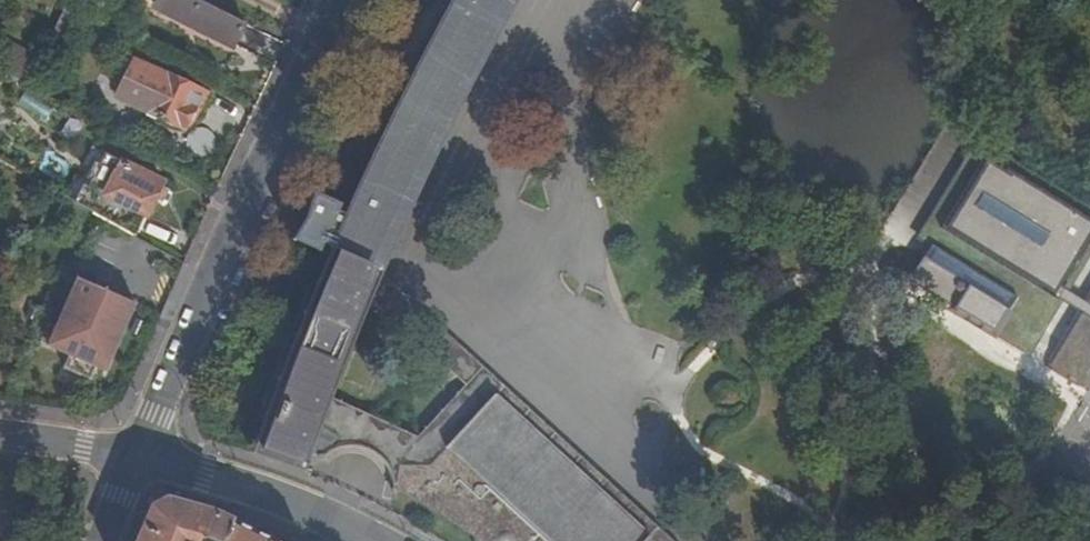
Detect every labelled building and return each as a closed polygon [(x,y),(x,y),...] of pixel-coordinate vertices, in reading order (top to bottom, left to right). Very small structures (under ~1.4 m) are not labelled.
[(243,23),(196,0),(155,0),(153,3),(232,43),(243,23)] [(454,12),(418,80),(378,161),(361,198),(352,219),(339,215),(342,206),(314,194),(306,218),(293,240),(321,254),(326,244),(337,249),(321,285),(310,310),(270,418),(276,421),(265,447),(298,460),(302,450),(324,459),(338,441),(315,423),(326,391),(365,291),(363,290),(392,219),(432,137),(469,63),(496,16),(505,0),(460,0),(454,12)] [(69,42),(82,16),(65,6),(51,35),(69,42)] [(37,54),(12,43),(0,66),(24,78),(37,54)] [(197,90),(124,57),(107,92),(176,124),(182,124),(187,121),(195,109),(190,105),(197,90)] [(97,212),(136,234),(162,179),(123,160),(97,212)] [(1089,222),(1089,197),(1039,166),(967,286),(1009,310),(1029,322),(1089,222)] [(152,276),(90,248),(72,285),(70,293),(45,347),(97,369),(121,312),(133,317),(152,276)] [(1009,310),(967,286),(923,260),(910,283),(949,306),(945,313),(991,339),(1009,310)] [(396,463),(392,486),(430,506),(472,534),(473,540),(642,540),(647,536),(491,395),(426,464),(396,463)] [(220,512),(170,497),(155,505),(140,540),(206,540),(208,535),(224,540),(225,540),(235,520),(220,512)] [(235,520),(225,540),(278,540),(235,520)]
